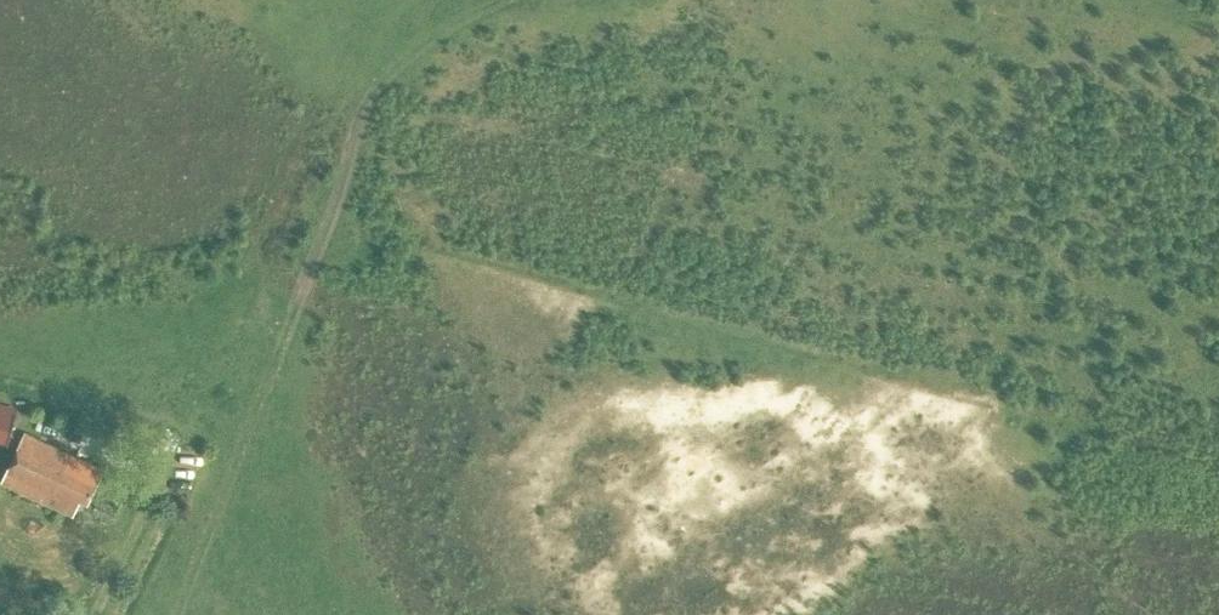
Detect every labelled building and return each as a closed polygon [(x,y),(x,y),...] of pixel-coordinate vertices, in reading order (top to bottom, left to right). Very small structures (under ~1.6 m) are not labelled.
[(0,410),(0,444),(8,446),(17,415),(0,410)] [(25,433),(2,483),(74,517),(81,502),(88,505),(105,471),(25,433)]
